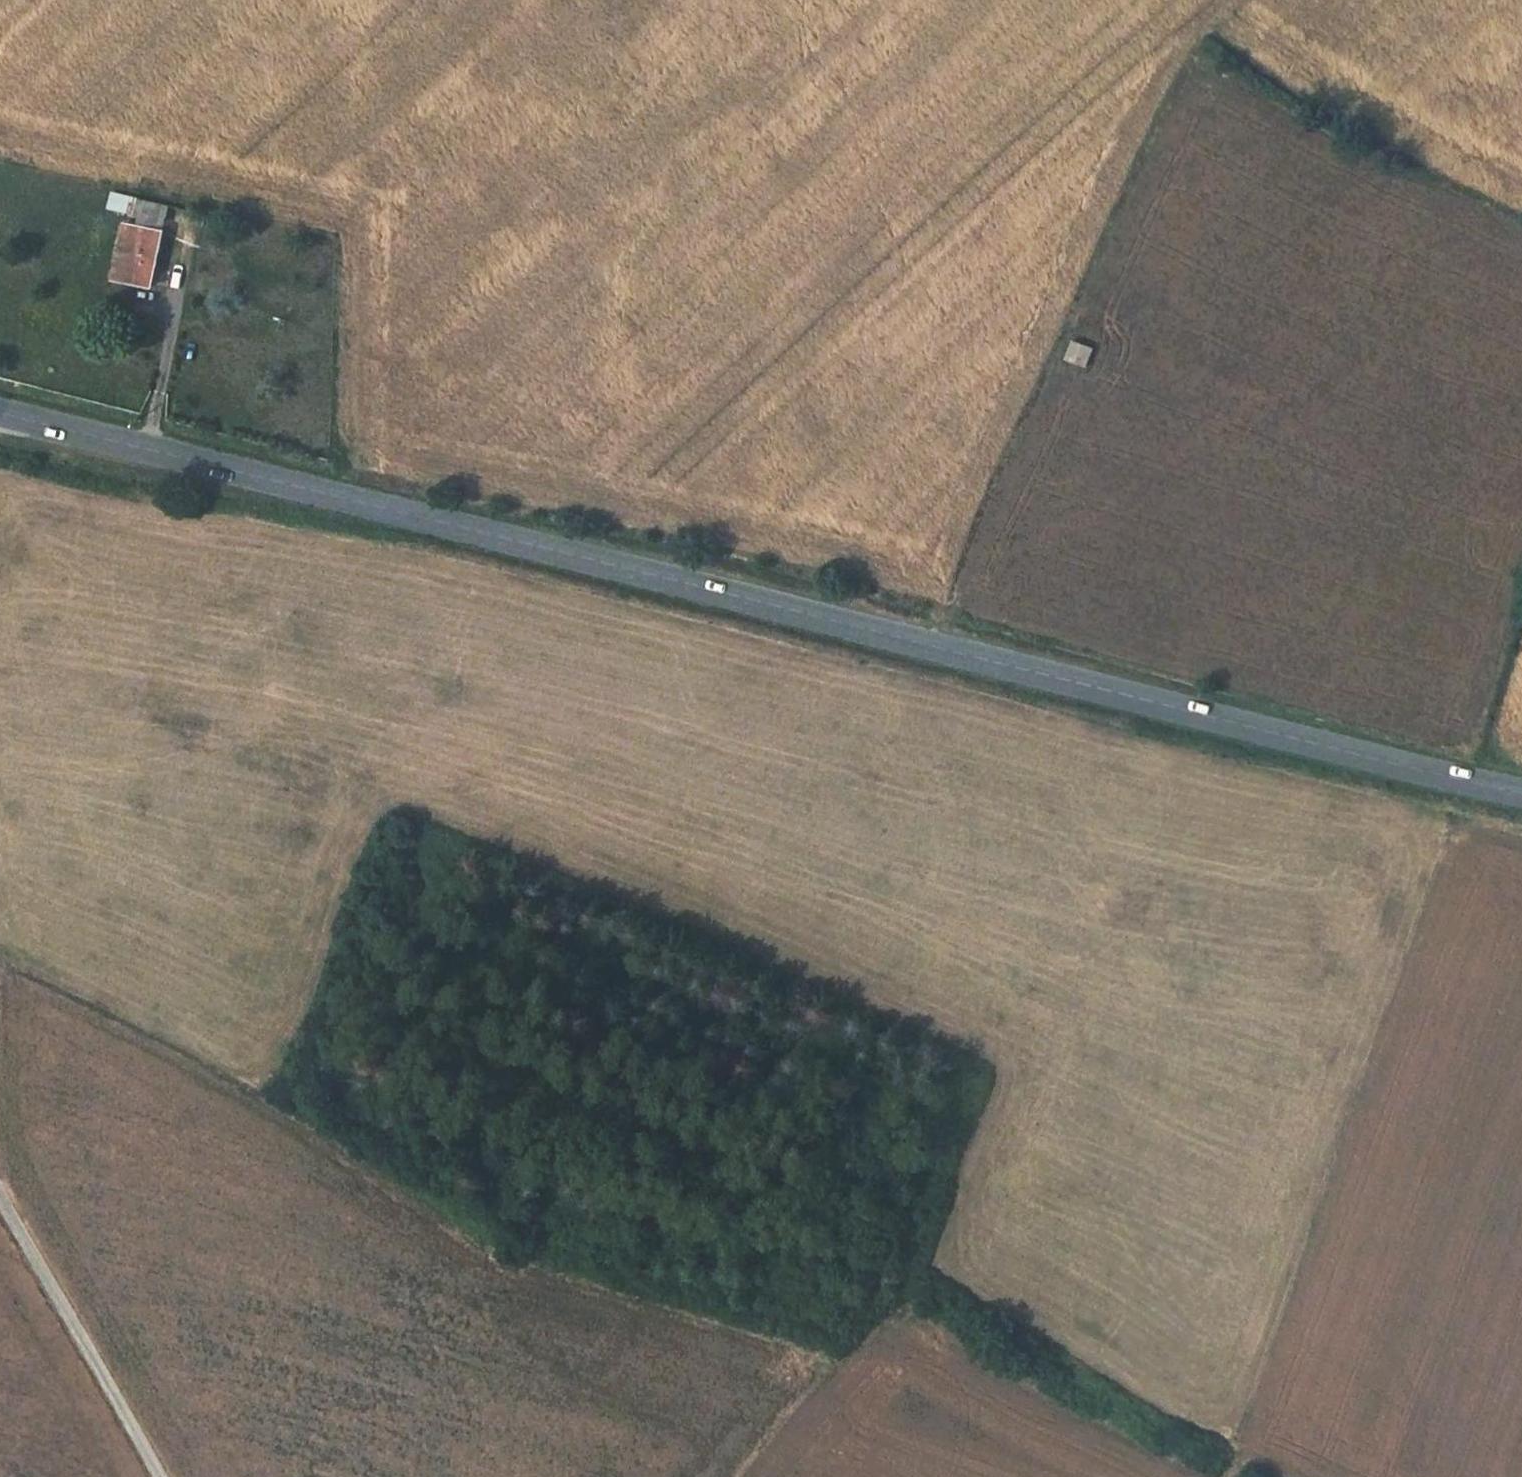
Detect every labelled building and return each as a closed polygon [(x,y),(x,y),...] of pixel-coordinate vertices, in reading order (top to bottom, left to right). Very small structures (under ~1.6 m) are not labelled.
[(109,208),(130,213),(133,199),(112,194),(109,208)] [(169,207),(133,199),(130,213),(139,215),(137,226),(125,224),(113,280),(151,288),(169,207)] [(1085,368),(1093,348),(1073,340),(1065,360),(1085,368)]
